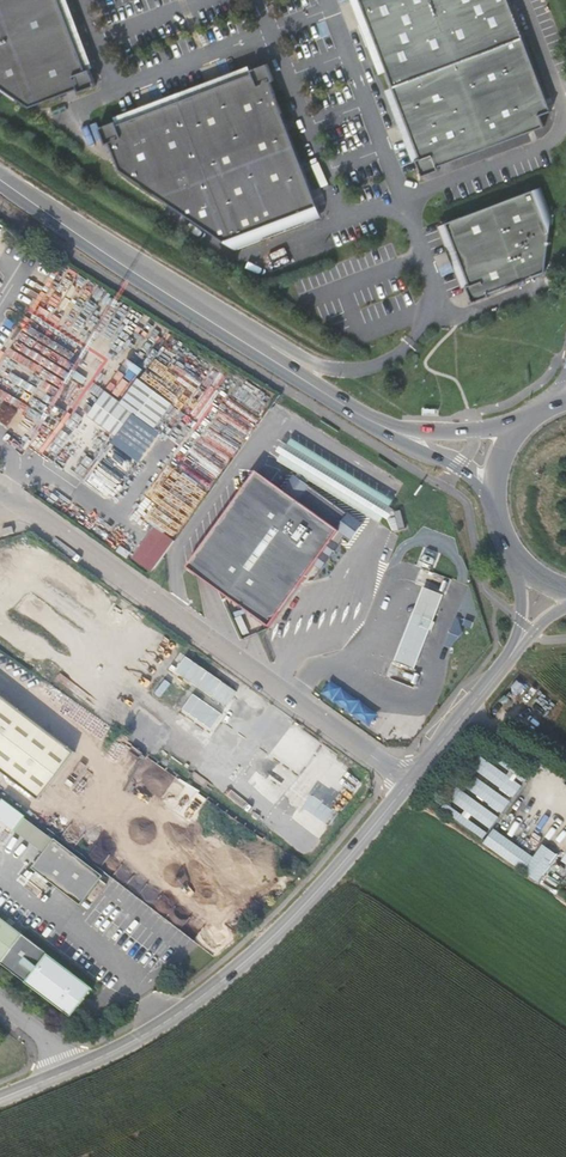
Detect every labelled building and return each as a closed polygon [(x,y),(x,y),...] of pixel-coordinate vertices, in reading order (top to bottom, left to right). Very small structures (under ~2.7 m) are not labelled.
[(91,66),(86,68),(60,0),(0,0),(0,86),(32,108),(79,87),(80,90),(97,83),(92,70),(91,66)] [(86,68),(91,66),(93,66),(68,0),(60,0),(86,68)] [(366,38),(380,74),(388,71),(362,0),(352,0),(366,38)] [(509,0),(362,0),(388,71),(394,86),(523,37),(509,0)] [(523,37),(394,86),(408,126),(420,158),(417,160),(423,177),(440,170),(439,167),(528,133),(544,126),(540,115),(551,111),(550,106),(523,37)] [(232,247),(235,246),(321,213),(270,80),(273,78),(267,61),(250,68),(252,72),(224,82),(179,99),(134,116),(117,123),(116,119),(99,125),(105,142),(109,141),(119,167),(232,247)] [(249,65),(176,93),(179,99),(252,72),(250,68),(249,65)] [(420,158),(394,86),(386,89),(413,161),(417,160),(420,158)] [(176,93),(115,116),(116,119),(117,123),(179,99),(176,93)] [(445,222),(469,284),(465,285),(472,302),(489,296),(488,293),(544,271),(550,223),(537,187),(445,222)] [(438,225),(462,287),(465,285),(469,284),(457,254),(445,222),(438,225)] [(135,384),(118,408),(132,418),(152,432),(169,408),(135,384)] [(114,442),(132,418),(118,408),(102,397),(85,422),(114,442)] [(283,442),(274,462),(380,515),(390,496),(283,442)] [(257,471),(189,569),(273,627),(317,564),(324,569),(345,538),(348,534),(353,538),(363,522),(294,474),(283,490),(257,471)] [(153,572),(175,539),(154,525),(132,558),(153,572)] [(0,532),(3,538),(13,535),(11,529),(0,532)] [(425,589),(415,616),(432,622),(442,595),(425,589)] [(432,622),(415,616),(412,624),(428,630),(432,622)] [(470,624),(463,621),(455,638),(462,641),(470,624)] [(428,630),(412,624),(397,663),(413,670),(428,630)] [(227,704),(237,690),(188,656),(177,671),(227,704)] [(78,753),(0,693),(0,768),(42,800),(78,753)] [(450,801),(495,828),(529,773),(503,757),(498,765),(480,754),(470,770),(469,769),(450,801)] [(17,830),(45,852),(55,840),(26,818),(17,830)] [(531,875),(541,860),(495,828),(485,843),(531,875)] [(104,876),(56,839),(55,840),(45,852),(33,868),(81,906),(104,876)] [(0,916),(0,962),(69,1016),(84,997),(92,988),(21,933),(1,917),(0,916)]
